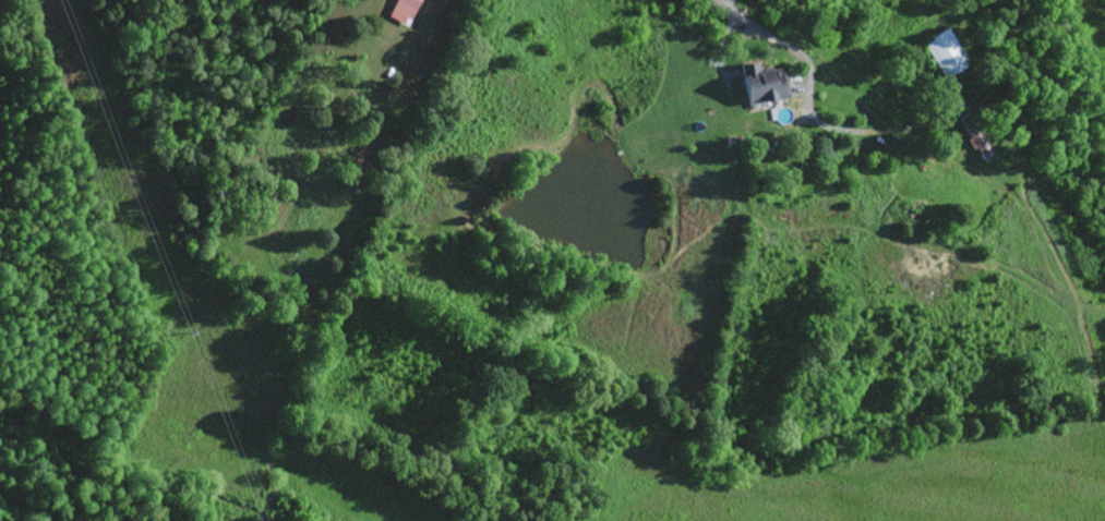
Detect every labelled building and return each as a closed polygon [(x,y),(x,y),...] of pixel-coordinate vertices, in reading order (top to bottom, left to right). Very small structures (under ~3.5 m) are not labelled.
[(386,13),(393,0),(417,0),(405,24),(386,13)] [(921,40),(945,25),(968,61),(944,76),(921,40)] [(745,101),(741,62),(754,61),(755,69),(783,64),(788,95),(745,101)] [(974,123),(964,128),(980,157),(989,152),(974,123)]
